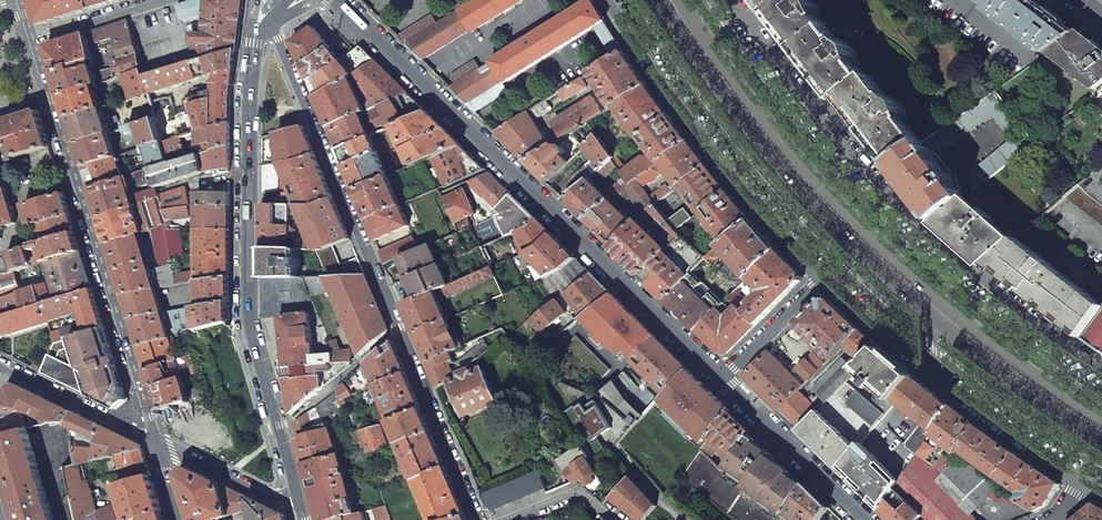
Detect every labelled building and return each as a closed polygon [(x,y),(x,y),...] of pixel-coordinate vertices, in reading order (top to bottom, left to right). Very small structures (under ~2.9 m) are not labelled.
[(34,3),(40,25),(92,9),(89,0),(33,0),(34,3)] [(92,9),(110,3),(121,0),(89,0),(92,9)] [(201,15),(205,13),(204,34),(192,34),(192,42),(193,42),(192,63),(237,49),(240,19),(243,0),(196,0),(177,6),(181,20),(184,20),(189,18),(190,21),(201,18),(201,15)] [(459,10),(459,12),(471,30),(472,32),(523,0),(475,0),(459,10)] [(491,62),(492,63),(503,82),(504,83),(594,27),(605,21),(592,0),(590,0),(582,5),(491,62)] [(768,7),(788,32),(825,79),(840,100),(844,98),(876,140),(894,163),(923,143),(903,117),(906,114),(902,105),(895,99),(891,102),(871,76),(868,78),(854,60),(858,57),(854,49),(846,43),(843,46),(817,13),(821,10),(818,6),(815,7),(813,5),(812,6),(807,0),(763,0),(768,7)] [(1015,78),(1050,53),(1043,48),(1042,50),(1040,51),(1024,39),(1026,37),(1027,35),(1013,24),(1012,26),(1011,26),(1010,28),(989,11),(991,10),(990,9),(992,8),(982,0),(915,0),(1015,78)] [(1034,0),(982,0),(992,8),(990,9),(991,10),(989,11),(1010,28),(1011,26),(1012,26),(1013,24),(1027,35),(1026,37),(1024,39),(1040,51),(1042,50),(1043,48),(1050,53),(1077,34),(1034,0)] [(403,42),(422,60),(471,30),(459,12),(445,21),(443,18),(403,42)] [(138,54),(128,21),(112,26),(95,31),(100,49),(109,46),(108,43),(115,41),(120,59),(138,54)] [(605,21),(594,27),(614,58),(624,52),(612,32),(605,21)] [(297,56),(301,65),(302,64),(317,57),(329,47),(326,42),(313,27),(298,40),(292,43),(297,56)] [(93,59),(86,34),(71,39),(47,46),(51,61),(53,68),(54,71),(93,59)] [(1084,38),(1082,41),(1077,34),(1050,53),(1098,90),(1101,87),(1101,52),(1098,49),(1101,46),(1095,40),(1089,45),(1084,38)] [(354,76),(353,75),(376,61),(361,46),(342,61),(326,73),(309,81),(308,82),(312,92),(315,98),(351,78),(354,76)] [(317,57),(302,64),(305,73),(309,81),(326,73),(342,61),(329,47),(317,57)] [(199,132),(231,123),(231,99),(232,90),(233,81),(237,49),(192,63),(145,77),(149,93),(150,94),(217,74),(212,89),(201,92),(200,89),(192,92),(194,98),(186,101),(189,109),(174,113),(171,106),(173,105),(170,97),(153,102),(157,119),(164,142),(181,137),(199,132)] [(614,58),(590,72),(610,103),(612,107),(615,105),(647,85),(636,69),(624,52),(614,58)] [(143,70),(138,54),(120,59),(116,60),(118,67),(95,73),(93,66),(95,65),(93,59),(54,71),(59,86),(62,96),(96,85),(117,78),(143,70)] [(370,93),(389,74),(384,69),(376,61),(353,75),(354,76),(351,78),(360,98),(371,94),(370,93)] [(449,86),(467,104),(503,82),(492,63),(477,72),(476,70),(449,86)] [(145,77),(143,70),(117,78),(117,82),(127,79),(132,99),(149,93),(145,77)] [(400,85),(389,74),(370,93),(371,94),(360,98),(366,111),(408,93),(400,85)] [(351,78),(315,98),(321,110),(328,127),(361,113),(366,111),(360,98),(351,78)] [(571,84),(559,92),(565,101),(587,87),(581,78),(571,84)] [(569,82),(546,96),(548,99),(559,92),(571,84),(569,82)] [(12,85),(4,87),(8,99),(16,96),(12,85)] [(103,107),(96,85),(62,96),(66,109),(69,118),(103,107)] [(647,85),(615,105),(619,112),(639,138),(640,137),(669,115),(657,99),(647,85)] [(1034,143),(996,91),(923,143),(929,151),(931,149),(935,154),(937,153),(938,155),(993,117),(1010,140),(972,170),(969,177),(975,184),(972,193),(973,194),(1012,161),(1034,143)] [(371,136),(393,127),(427,112),(418,102),(408,93),(366,111),(361,113),(371,136)] [(594,98),(554,123),(563,138),(572,132),(589,122),(603,113),(594,98)] [(546,100),(528,111),(534,120),(552,109),(546,100)] [(103,107),(69,118),(71,124),(77,144),(108,134),(111,134),(103,107)] [(50,147),(39,110),(9,120),(4,121),(10,140),(15,157),(50,147)] [(528,111),(495,132),(509,147),(524,161),(524,162),(550,146),(534,120),(528,111)] [(427,112),(393,127),(402,150),(405,149),(412,166),(432,158),(461,145),(444,129),(427,112)] [(338,150),(371,136),(361,113),(328,127),(333,140),(338,150)] [(669,115),(640,137),(659,163),(660,162),(689,141),(677,126),(669,115)] [(1072,120),(1068,115),(1061,121),(1066,125),(1072,120)] [(157,119),(127,128),(129,134),(141,130),(146,147),(164,142),(157,119)] [(4,121),(1,122),(0,123),(0,143),(10,140),(4,121)] [(589,122),(572,132),(583,148),(597,134),(589,122)] [(199,132),(199,153),(196,152),(196,153),(193,153),(194,157),(231,147),(231,126),(231,123),(199,132)] [(304,126),(278,134),(281,164),(297,162),(316,155),(311,143),(304,126)] [(393,127),(371,136),(377,152),(387,177),(389,176),(412,166),(405,149),(402,150),(393,127)] [(108,134),(77,144),(79,150),(84,166),(116,156),(111,140),(113,139),(112,137),(110,137),(108,134)] [(281,164),(278,134),(263,137),(263,165),(279,164),(281,164)] [(615,156),(597,134),(583,148),(594,160),(600,169),(612,159),(615,156)] [(371,136),(338,150),(342,160),(344,166),(377,152),(371,136)] [(170,164),(192,158),(191,154),(186,155),(181,137),(164,142),(170,164)] [(10,140),(0,143),(0,145),(5,160),(15,157),(10,140)] [(689,141),(660,162),(676,183),(673,185),(675,188),(678,186),(707,165),(697,152),(689,141)] [(170,164),(164,142),(146,147),(153,170),(170,164)] [(929,151),(923,143),(894,163),(900,170),(899,172),(913,191),(932,215),(933,214),(939,222),(940,221),(966,199),(955,184),(957,183),(952,177),(950,178),(933,156),(935,154),(931,149),(929,151)] [(444,187),(486,170),(473,157),(461,145),(432,158),(444,187)] [(550,146),(524,162),(535,172),(546,183),(566,163),(560,157),(564,153),(565,149),(563,147),(558,147),(554,151),(550,146)] [(158,187),(205,173),(212,172),(211,167),(221,165),(222,173),(230,172),(231,147),(194,157),(192,158),(170,164),(153,170),(152,170),(156,182),(158,187)] [(377,152),(344,166),(351,182),(354,191),(387,177),(377,152)] [(938,155),(937,153),(935,154),(933,156),(950,178),(952,177),(957,183),(959,181),(955,175),(954,175),(938,155)] [(297,162),(281,164),(283,170),(290,187),(292,191),(298,205),(316,206),(334,198),(326,178),(316,155),(297,162)] [(116,156),(84,166),(88,179),(91,189),(123,179),(116,156)] [(643,157),(622,173),(625,177),(630,185),(637,179),(655,165),(658,164),(654,159),(643,157)] [(600,169),(598,171),(604,180),(618,168),(612,159),(600,169)] [(587,180),(598,171),(600,169),(594,160),(572,178),(579,187),(587,180)] [(1045,203),(1012,161),(973,194),(966,199),(984,215),(986,212),(992,218),(990,221),(1014,242),(1018,238),(1037,221),(1052,207),(1047,201),(1045,203)] [(13,162),(0,166),(0,170),(7,192),(13,190),(10,177),(17,175),(13,162)] [(279,164),(263,165),(263,193),(279,191),(279,164)] [(655,165),(637,179),(644,187),(661,175),(661,173),(655,165)] [(707,165),(678,186),(699,212),(701,211),(728,191),(715,175),(707,165)] [(5,227),(16,223),(7,192),(0,170),(0,238),(5,227)] [(156,182),(152,170),(138,174),(142,187),(156,182)] [(283,170),(281,170),(281,189),(290,187),(283,170)] [(501,214),(496,210),(511,195),(500,183),(488,172),(464,182),(467,189),(466,192),(469,198),(488,217),(491,214),(492,218),(497,216),(501,214)] [(140,200),(133,203),(128,185),(135,182),(133,176),(123,179),(91,189),(96,207),(99,217),(161,198),(160,195),(158,188),(139,195),(140,200)] [(387,177),(354,191),(361,207),(366,220),(401,205),(399,202),(389,176),(387,177)] [(625,177),(602,193),(610,200),(627,187),(630,185),(625,177)] [(630,185),(627,187),(633,194),(631,196),(638,205),(640,204),(646,213),(655,204),(655,203),(651,197),(644,187),(637,179),(630,185)] [(579,187),(564,200),(574,210),(584,220),(610,200),(602,193),(587,180),(579,187)] [(165,210),(198,205),(230,206),(230,192),(230,187),(230,184),(223,183),(222,192),(197,192),(188,194),(186,187),(160,195),(161,198),(165,210)] [(1101,226),(1101,204),(1078,184),(1065,197),(1101,226)] [(627,187),(610,200),(617,207),(631,196),(633,194),(627,187)] [(665,187),(651,197),(655,203),(670,192),(668,187),(665,187)] [(418,190),(399,202),(401,205),(422,196),(418,190)] [(443,199),(458,233),(471,227),(468,217),(475,214),(465,190),(443,199)] [(670,192),(655,203),(655,204),(662,212),(680,198),(673,190),(670,192)] [(274,197),(274,205),(298,205),(292,191),(279,194),(274,197)] [(728,191),(701,211),(706,218),(709,223),(715,231),(724,243),(751,220),(740,206),(728,191)] [(71,214),(64,193),(25,204),(32,226),(39,223),(71,214)] [(524,207),(511,195),(496,210),(501,214),(497,216),(506,237),(517,232),(528,227),(536,219),(524,207)] [(107,243),(140,233),(153,229),(170,224),(165,210),(161,198),(99,217),(104,233),(107,243)] [(316,206),(298,205),(301,213),(305,223),(316,250),(318,250),(333,245),(351,239),(342,219),(334,198),(316,206)] [(984,215),(966,199),(940,221),(966,244),(989,264),(991,262),(1014,242),(990,221),(992,218),(986,212),(984,215)] [(610,200),(584,220),(598,234),(612,248),(634,225),(627,217),(617,207),(610,200)] [(638,205),(627,217),(634,225),(638,221),(645,214),(646,213),(640,204),(638,205)] [(646,213),(645,214),(675,243),(682,236),(676,230),(669,221),(662,212),(655,204),(646,213)] [(230,225),(230,206),(198,205),(165,210),(170,224),(170,226),(174,225),(173,220),(183,218),(191,218),(190,210),(198,208),(198,229),(230,229),(230,225)] [(316,250),(305,223),(303,224),(299,230),(294,226),(290,227),(291,209),(295,209),(295,213),(301,213),(298,205),(274,205),(270,205),(263,205),(263,229),(263,249),(300,250),(316,250)] [(401,205),(366,220),(375,241),(410,226),(401,205)] [(686,208),(669,221),(676,230),(693,217),(686,208)] [(74,226),(71,214),(39,223),(44,242),(76,233),(74,226)] [(492,218),(471,227),(473,230),(482,247),(506,237),(497,216),(492,218)] [(706,218),(699,222),(705,230),(708,227),(706,225),(709,223),(706,218)] [(528,227),(517,232),(525,253),(541,246),(552,235),(544,227),(536,219),(528,227)] [(724,243),(720,247),(744,274),(748,279),(776,250),(763,234),(751,220),(724,243)] [(634,225),(612,248),(627,262),(642,277),(666,252),(668,250),(638,221),(634,225)] [(1037,221),(1018,238),(1096,300),(1101,293),(1101,280),(1063,249),(1066,244),(1037,221)] [(709,223),(706,225),(708,227),(712,232),(715,231),(709,223)] [(184,258),(181,229),(171,230),(170,226),(170,224),(153,229),(157,257),(163,267),(151,271),(157,288),(198,281),(198,271),(175,274),(173,259),(184,258)] [(230,249),(230,229),(198,229),(198,271),(198,281),(230,277),(230,249)] [(38,244),(34,230),(19,234),(23,248),(25,248),(35,245),(38,244)] [(76,233),(44,242),(38,244),(35,245),(37,250),(37,251),(45,248),(49,260),(82,251),(80,245),(76,233)] [(151,271),(140,233),(107,243),(116,270),(123,294),(157,288),(151,271)] [(541,246),(525,253),(536,264),(548,276),(564,269),(575,258),(564,246),(552,235),(541,246)] [(668,250),(666,252),(685,270),(683,272),(688,277),(693,272),(706,259),(707,258),(682,236),(675,243),(668,250)] [(393,250),(381,255),(385,265),(400,258),(420,250),(414,237),(391,247),(393,250)] [(1018,238),(1014,242),(991,262),(1039,300),(1084,335),(1094,320),(1101,310),(1101,304),(1096,300),(1018,238)] [(333,245),(318,250),(328,276),(365,275),(358,259),(341,266),(337,256),(333,245)] [(408,278),(439,265),(431,245),(420,250),(400,258),(405,270),(408,278)] [(29,262),(27,253),(26,251),(25,248),(23,248),(8,253),(10,256),(15,271),(30,266),(29,262)] [(45,248),(37,251),(37,250),(34,251),(29,253),(32,262),(29,262),(30,266),(46,261),(49,260),(45,248)] [(300,250),(263,249),(263,272),(263,278),(300,277),(300,250)] [(707,258),(706,259),(713,266),(723,258),(716,250),(707,258)] [(776,250),(748,279),(764,294),(754,304),(751,307),(745,313),(757,324),(801,281),(801,274),(789,263),(776,250)] [(49,260),(46,261),(49,270),(59,300),(75,295),(94,290),(88,273),(82,251),(49,260)] [(666,252),(642,277),(653,289),(665,300),(688,277),(683,272),(685,270),(666,252)] [(525,253),(511,258),(518,271),(536,264),(525,253)] [(10,256),(0,259),(0,272),(1,275),(15,271),(10,256)] [(548,276),(541,279),(556,300),(558,298),(564,294),(591,274),(583,266),(575,258),(564,269),(548,276)] [(439,265),(408,278),(413,289),(417,299),(433,291),(435,291),(438,289),(448,285),(440,265),(439,265)] [(448,285),(438,289),(443,300),(496,277),(492,267),(448,285)] [(18,290),(20,289),(15,271),(1,275),(0,275),(0,295),(18,290)] [(681,316),(696,331),(718,309),(723,303),(713,292),(705,301),(696,291),(704,283),(693,272),(688,277),(665,300),(681,316)] [(591,274),(564,294),(576,309),(582,317),(612,294),(601,284),(591,274)] [(741,275),(733,283),(738,289),(748,279),(744,274),(742,276),(741,275)] [(328,276),(327,276),(332,288),(360,356),(389,332),(377,302),(365,275),(328,276)] [(307,277),(315,295),(332,288),(327,276),(307,277)] [(230,283),(230,277),(198,281),(201,302),(202,306),(230,302),(230,283)] [(300,277),(263,278),(263,299),(263,319),(281,317),(281,316),(310,313),(319,312),(306,277),(300,277)] [(704,283),(696,291),(705,301),(713,292),(704,283)] [(48,284),(19,293),(25,311),(43,305),(53,302),(48,284)] [(164,312),(157,288),(123,294),(128,311),(131,319),(164,312)] [(738,289),(729,298),(737,305),(745,313),(751,307),(754,304),(752,301),(749,304),(739,294),(741,292),(738,289)] [(100,311),(94,290),(75,295),(81,312),(83,318),(88,333),(105,327),(100,311)] [(417,299),(402,305),(410,325),(414,333),(447,319),(435,291),(433,291),(417,299)] [(0,299),(0,310),(3,309),(6,317),(9,315),(25,311),(19,293),(0,299)] [(564,294),(558,298),(568,312),(570,314),(576,309),(564,294)] [(633,362),(656,338),(634,316),(612,294),(582,317),(575,322),(561,332),(562,333),(575,346),(584,355),(596,343),(597,345),(586,356),(597,368),(598,367),(612,382),(613,381),(633,362)] [(81,312),(75,295),(59,300),(53,302),(43,305),(49,322),(81,312)] [(556,300),(531,319),(536,326),(541,332),(545,329),(565,314),(568,312),(558,298),(556,300)] [(829,300),(821,300),(796,325),(831,360),(846,345),(862,330),(842,312),(829,300)] [(230,308),(230,302),(202,306),(173,311),(178,335),(198,330),(230,321),(230,308)] [(49,322),(43,305),(25,311),(9,315),(15,333),(15,334),(49,323),(49,322)] [(718,309),(696,331),(707,342),(719,353),(722,353),(727,353),(757,324),(745,313),(737,305),(726,316),(718,309)] [(1094,320),(1084,335),(1082,339),(1097,349),(1101,352),(1101,310),(1094,320)] [(171,311),(164,312),(131,319),(136,335),(139,345),(173,336),(178,335),(173,311),(171,311)] [(328,354),(314,355),(310,313),(281,316),(281,317),(284,346),(285,352),(286,368),(335,363),(334,353),(330,343),(325,327),(319,329),(328,354)] [(9,315),(6,317),(0,318),(0,337),(15,333),(9,315)] [(88,333),(83,318),(78,320),(79,324),(61,329),(64,339),(71,337),(88,333)] [(447,319),(414,333),(420,349),(426,362),(450,352),(459,348),(447,319)] [(531,319),(524,324),(529,332),(536,326),(531,319)] [(54,378),(117,409),(127,400),(121,380),(116,362),(105,327),(88,333),(71,337),(78,360),(80,369),(75,367),(49,354),(42,372),(54,378)] [(64,339),(61,329),(52,332),(54,342),(64,339)] [(872,339),(862,330),(846,345),(868,362),(882,348),(872,339)] [(562,333),(552,342),(566,355),(575,346),(562,333)] [(180,343),(174,345),(174,342),(173,336),(139,345),(143,361),(146,370),(184,357),(180,343)] [(75,367),(80,369),(78,360),(71,337),(64,339),(54,342),(49,354),(75,367)] [(656,338),(633,362),(665,393),(688,370),(688,369),(672,353),(656,338)] [(330,343),(334,353),(334,352),(341,352),(337,341),(330,343)] [(478,346),(459,362),(463,370),(490,350),(484,341),(477,345),(478,346)] [(393,342),(367,364),(376,385),(406,373),(400,358),(393,342)] [(899,362),(882,348),(868,362),(859,371),(870,380),(867,383),(875,390),(878,387),(895,402),(896,400),(916,377),(899,362)] [(334,352),(334,353),(335,363),(354,362),(352,351),(341,352),(334,352)] [(450,352),(426,362),(434,382),(437,390),(453,378),(447,363),(454,360),(450,352)] [(796,379),(768,352),(743,377),(760,394),(778,412),(799,391),(820,371),(808,359),(797,369),(802,374),(796,379)] [(825,366),(813,354),(808,359),(820,371),(825,366)] [(194,362),(192,355),(184,357),(146,370),(152,388),(171,381),(169,374),(191,366),(193,374),(197,373),(194,362)] [(857,373),(843,360),(814,389),(820,395),(827,402),(836,394),(847,383),(857,373)] [(277,367),(281,379),(287,378),(289,394),(292,415),(354,362),(335,363),(286,368),(277,367)] [(367,364),(336,390),(337,392),(341,400),(370,388),(376,385),(367,364)] [(464,378),(452,383),(465,415),(496,401),(483,370),(473,374),(472,372),(470,372),(470,371),(463,375),(464,378)] [(701,382),(688,370),(665,393),(653,405),(660,413),(663,410),(688,439),(687,442),(701,449),(710,438),(731,411),(701,382)] [(406,373),(376,385),(382,400),(391,421),(421,409),(415,393),(406,373)] [(932,390),(916,377),(896,400),(913,413),(910,417),(913,420),(916,416),(932,428),(935,430),(952,406),(932,390)] [(187,393),(183,378),(171,381),(152,388),(153,391),(154,394),(158,407),(159,410),(189,399),(187,393)] [(596,401),(612,427),(619,440),(642,417),(626,401),(613,381),(612,382),(593,397),(596,401)] [(857,390),(847,383),(836,394),(847,403),(857,390)] [(11,387),(2,404),(22,409),(24,410),(41,418),(50,422),(67,421),(72,411),(45,398),(18,384),(11,387)] [(382,400),(376,385),(370,388),(376,403),(382,400)] [(204,394),(201,387),(192,390),(192,391),(187,393),(189,399),(204,394)] [(878,387),(875,390),(872,403),(885,414),(895,402),(878,387)] [(872,403),(857,390),(847,403),(874,427),(885,414),(872,403)] [(818,411),(799,391),(778,412),(797,431),(818,411)] [(346,419),(341,410),(345,409),(341,400),(337,392),(317,407),(309,414),(295,425),(299,441),(311,437),(314,436),(313,434),(330,429),(340,426),(338,421),(341,420),(342,426),(347,424),(346,419)] [(827,402),(820,395),(816,399),(823,406),(827,402)] [(577,412),(565,419),(581,446),(589,457),(590,459),(603,450),(595,437),(597,436),(595,433),(600,430),(601,433),(612,427),(596,401),(585,407),(582,404),(575,408),(577,412)] [(0,408),(0,429),(1,435),(1,436),(24,428),(24,410),(22,409),(2,404),(0,408)] [(963,414),(952,406),(935,430),(932,435),(957,454),(961,449),(977,425),(963,414)] [(421,409),(391,421),(400,443),(431,432),(426,420),(421,409)] [(67,422),(68,426),(74,429),(74,430),(78,432),(77,435),(98,444),(100,425),(96,423),(72,411),(67,421),(67,422)] [(741,421),(731,411),(710,438),(717,445),(725,453),(723,454),(726,457),(727,455),(731,458),(749,435),(752,432),(741,421)] [(856,448),(818,411),(797,431),(818,451),(838,471),(840,468),(856,448)] [(368,453),(388,447),(380,424),(360,430),(368,454),(368,453)] [(929,431),(920,424),(905,444),(904,444),(906,446),(905,447),(918,455),(926,443),(932,435),(935,430),(932,428),(929,431)] [(93,456),(93,461),(98,459),(117,455),(143,449),(142,445),(118,433),(100,425),(98,444),(96,456),(93,456)] [(995,438),(977,425),(961,449),(1000,476),(1016,454),(995,438)] [(4,468),(6,467),(6,471),(5,471),(8,483),(39,474),(41,474),(27,428),(24,428),(1,436),(2,436),(0,437),(0,449),(1,451),(0,452),(0,456),(1,460),(4,468)] [(311,437),(299,441),(305,464),(338,455),(330,429),(313,434),(314,436),(311,437)] [(431,432),(400,443),(415,479),(446,466),(439,450),(431,432)] [(770,454),(763,449),(762,450),(758,447),(753,444),(756,440),(749,435),(731,458),(726,464),(733,470),(733,471),(748,482),(746,485),(755,492),(754,493),(784,515),(804,487),(797,481),(796,483),(792,480),(788,476),(790,473),(776,463),(775,464),(768,458),(770,454)] [(701,449),(700,450),(701,451),(708,457),(717,445),(710,438),(701,449)] [(861,488),(881,508),(888,499),(895,488),(900,481),(861,443),(856,448),(840,468),(861,488)] [(934,448),(926,443),(918,455),(926,461),(934,448)] [(596,474),(586,459),(589,457),(581,446),(558,460),(573,483),(581,480),(584,486),(591,482),(594,481),(591,475),(596,474)] [(94,449),(73,447),(77,465),(93,461),(93,456),(94,449)] [(143,449),(117,455),(120,468),(130,465),(134,480),(151,475),(148,464),(143,449)] [(712,519),(781,519),(784,515),(754,493),(755,492),(746,485),(748,482),(733,471),(733,470),(726,464),(722,469),(708,457),(701,451),(687,466),(669,489),(686,502),(712,519)] [(305,464),(312,493),(319,519),(332,519),(357,514),(341,454),(338,455),(305,464)] [(1037,468),(1016,454),(1000,476),(1023,494),(1018,501),(1035,512),(1044,508),(1048,505),(1049,504),(1060,485),(1037,468)] [(117,455),(98,459),(103,479),(109,478),(110,480),(113,480),(112,477),(115,476),(118,485),(134,480),(130,465),(120,468),(117,455)] [(918,455),(900,481),(895,488),(909,503),(922,515),(928,519),(976,519),(969,514),(959,504),(980,482),(985,477),(955,456),(952,461),(943,473),(935,468),(926,461),(918,455)] [(952,461),(943,455),(935,468),(943,473),(952,461)] [(67,467),(71,485),(89,481),(89,482),(103,479),(98,459),(93,461),(77,465),(67,467)] [(415,479),(431,519),(448,519),(466,516),(457,494),(446,466),(415,479)] [(188,467),(179,475),(188,503),(193,519),(215,519),(251,510),(253,519),(287,519),(285,516),(276,511),(242,494),(188,467)] [(539,471),(481,495),(486,508),(494,510),(546,489),(539,471)] [(20,519),(55,519),(41,474),(39,474),(8,483),(19,518),(20,519)] [(591,482),(597,486),(604,483),(596,474),(591,475),(594,481),(591,482)] [(126,516),(127,519),(140,519),(162,511),(157,496),(151,475),(134,480),(118,485),(117,486),(126,516)] [(630,477),(608,498),(626,511),(638,519),(645,519),(651,513),(656,506),(630,477)] [(997,486),(985,477),(980,482),(990,492),(997,486)] [(89,481),(71,485),(72,493),(91,489),(89,482),(89,481)] [(990,492),(980,482),(959,504),(969,514),(990,492)] [(806,485),(804,487),(784,515),(792,519),(820,519),(828,508),(817,496),(806,485)] [(909,503),(895,488),(888,499),(901,512),(909,503)] [(72,493),(73,495),(74,504),(78,519),(117,519),(115,513),(112,506),(98,512),(91,489),(72,493)] [(65,501),(70,506),(74,504),(73,495),(72,495),(68,496),(65,501)] [(888,499),(881,508),(879,511),(888,519),(918,519),(922,515),(909,503),(901,512),(888,499)] [(1094,504),(1075,519),(1101,519),(1101,509),(1094,504)] [(374,509),(374,512),(377,519),(392,519),(386,506),(374,509)] [(140,519),(165,519),(162,511),(140,519)]
